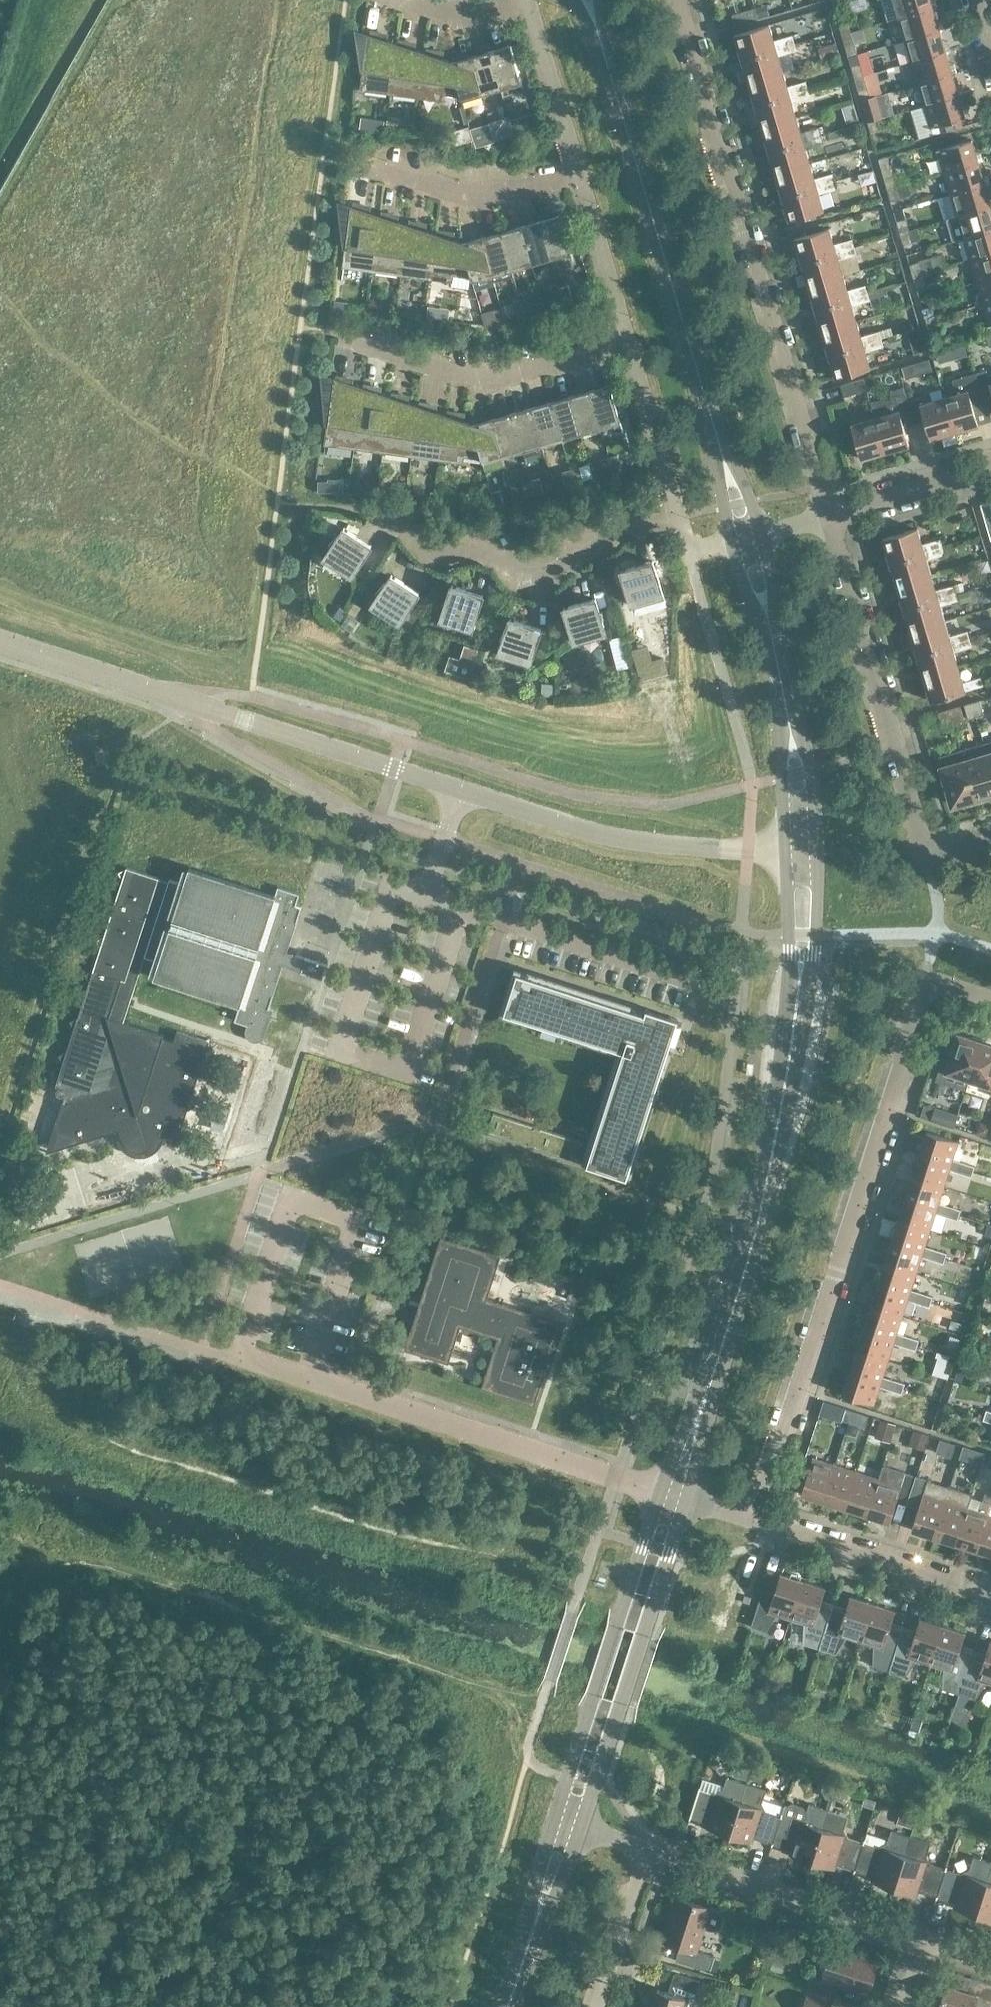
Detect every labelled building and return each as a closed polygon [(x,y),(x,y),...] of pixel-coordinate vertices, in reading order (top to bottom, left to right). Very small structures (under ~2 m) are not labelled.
[(898,18),(933,8),(930,0),(893,0),(898,18)] [(735,26),(758,20),(755,8),(732,15),(735,26)] [(898,18),(905,40),(939,30),(933,8),(898,18)] [(838,23),(842,35),(851,32),(847,20),(838,23)] [(734,35),(741,59),(794,43),(792,35),(773,41),(769,25),(734,35)] [(905,40),(911,62),(946,52),(939,30),(905,40)] [(361,89),(391,93),(397,44),(381,39),(382,33),(370,32),(370,35),(369,35),(361,89)] [(851,32),(842,35),(845,46),(854,44),(851,32)] [(391,93),(419,96),(425,53),(409,48),(410,42),(398,41),(398,45),(397,44),(391,93)] [(796,51),(794,43),(741,59),(748,82),(783,71),(778,56),(796,51)] [(821,60),(839,55),(835,43),(817,48),(821,60)] [(510,45),(490,51),(503,95),(523,89),(510,45)] [(461,99),(451,63),(445,64),(446,60),(437,57),(438,51),(426,49),(425,53),(419,96),(441,99),(442,93),(460,95),(461,99)] [(470,57),(481,93),(500,87),(503,95),(490,51),(470,57)] [(946,52),(911,62),(918,84),(952,73),(946,52)] [(470,57),(451,63),(461,99),(481,93),(470,57)] [(851,67),(854,78),(864,76),(860,64),(851,67)] [(748,82),(755,105),(808,89),(805,81),(787,87),(783,71),(748,82)] [(918,84),(924,105),(958,95),(952,73),(918,84)] [(854,78),(858,90),(867,87),(864,76),(854,78)] [(808,89),(755,105),(762,128),(796,117),(792,102),(810,97),(808,89)] [(958,95),(924,105),(930,127),(929,127),(930,128),(939,126),(941,133),(962,127),(960,119),(965,118),(958,95)] [(867,122),(876,119),(883,118),(876,96),(861,100),(867,122)] [(510,120),(511,122),(514,133),(523,130),(526,129),(522,117),(510,120)] [(762,128),(768,151),(821,135),(819,127),(801,133),(796,117),(762,128)] [(502,118),(490,122),(491,125),(495,138),(502,136),(505,135),(514,133),(511,122),(504,124),(502,118)] [(876,119),(867,122),(871,134),(880,131),(876,119)] [(376,120),(374,132),(383,134),(384,121),(376,120)] [(399,122),(386,120),(385,132),(398,134),(398,133),(399,122)] [(491,125),(471,131),(473,137),(474,139),(475,145),(489,141),(495,139),(495,138),(491,125)] [(470,127),(451,132),(452,136),(455,145),(474,139),(473,137),(471,131),(470,127)] [(768,151),(775,174),(810,164),(805,148),(824,143),(821,135),(768,151)] [(944,172),(978,162),(972,140),(965,142),(963,135),(934,143),(936,151),(937,151),(944,172)] [(878,159),(887,189),(896,187),(887,157),(878,159)] [(944,172),(950,194),(985,184),(978,162),(944,172)] [(775,174),(782,197),(835,181),(833,173),(814,179),(810,164),(775,174)] [(854,176),(837,181),(841,199),(859,194),(854,176)] [(835,181),(782,197),(789,221),(823,210),(819,194),(837,189),(835,181)] [(957,216),(990,206),(985,184),(950,194),(957,216)] [(896,187),(887,189),(891,201),(900,198),(896,187)] [(343,266),(373,270),(380,217),(364,211),(365,205),(353,204),(353,208),(351,207),(343,266)] [(990,230),(990,206),(957,216),(946,219),(953,241),(963,238),(990,230)] [(373,270),(401,274),(408,225),(392,220),(393,214),(381,213),(380,217),(373,270)] [(560,215),(540,221),(551,257),(571,251),(560,215)] [(913,216),(906,219),(909,230),(917,228),(913,216)] [(897,221),(900,233),(909,230),(906,219),(897,221)] [(551,257),(540,221),(520,227),(531,263),(551,257)] [(401,274),(430,278),(436,234),(420,229),(421,223),(409,222),(408,226),(408,225),(401,274)] [(520,227),(501,232),(511,269),(531,263),(520,227)] [(917,228),(909,230),(913,242),(920,240),(917,228)] [(794,239),(801,262),(854,247),(852,239),(834,244),(829,229),(794,239)] [(436,234),(430,278),(452,280),(453,274),(470,277),(472,280),(462,244),(456,245),(457,241),(448,238),(448,232),(437,230),(436,234)] [(909,230),(900,233),(903,245),(913,242),(909,230)] [(969,260),(990,254),(990,230),(963,238),(969,260)] [(511,269),(501,232),(481,238),(492,274),(494,282),(513,276),(511,269)] [(481,238),(462,244),(472,280),(492,274),(481,238)] [(808,285),(843,275),(838,260),(856,255),(854,247),(801,262),(808,285)] [(969,260),(976,282),(990,277),(990,254),(969,260)] [(909,265),(913,277),(922,274),(918,262),(909,265)] [(913,277),(916,288),(925,286),(922,274),(913,277)] [(808,285),(815,309),(868,293),(865,285),(847,290),(843,275),(808,285)] [(982,304),(990,301),(990,277),(976,282),(982,304)] [(398,302),(410,302),(410,285),(398,286),(398,302)] [(568,286),(560,288),(564,302),(572,300),(568,286)] [(555,304),(564,302),(560,288),(551,291),(555,304)] [(868,293),(815,309),(822,332),(856,321),(852,306),(870,301),(868,293)] [(520,300),(525,313),(533,311),(534,311),(537,310),(544,308),(540,294),(520,300)] [(333,312),(347,313),(348,302),(334,300),(333,312)] [(516,316),(525,313),(520,300),(512,302),(516,316)] [(982,304),(989,325),(988,325),(988,327),(990,326),(990,301),(982,304)] [(427,306),(426,317),(447,321),(449,309),(427,306)] [(931,306),(922,309),(926,320),(935,318),(931,306)] [(485,325),(493,323),(489,309),(481,311),(485,325)] [(926,320),(929,332),(938,329),(935,318),(926,320)] [(822,332),(829,355),(881,339),(879,331),(861,336),(856,321),(822,332)] [(922,339),(919,329),(909,332),(912,342),(922,339)] [(881,339),(829,355),(836,378),(870,368),(865,352),(884,347),(881,339)] [(953,359),(950,347),(937,351),(940,363),(953,359)] [(916,363),(902,367),(906,379),(919,375),(916,363)] [(988,375),(986,370),(975,374),(983,404),(990,401),(990,374),(988,375)] [(952,380),(956,394),(944,397),(954,432),(978,425),(973,407),(983,404),(975,374),(952,380)] [(325,443),(355,447),(363,389),(347,384),(347,378),(336,376),(335,380),(334,380),(325,443)] [(863,378),(840,385),(844,397),(867,390),(863,378)] [(355,447),(383,451),(391,398),(375,393),(375,387),(364,385),(363,389),(355,447)] [(610,385),(589,391),(600,427),(620,421),(610,385)] [(581,433),(600,427),(589,391),(570,396),(581,433)] [(383,451),(412,455),(419,407),(402,401),(403,395),(391,394),(391,398),(383,451)] [(870,403),(875,418),(885,452),(909,445),(904,427),(914,424),(908,401),(906,395),(895,395),(895,401),(885,404),(884,401),(870,403)] [(561,438),(581,433),(570,396),(550,402),(561,438)] [(924,403),(922,397),(908,401),(914,424),(925,421),(931,439),(954,432),(944,397),(924,403)] [(541,444),(561,438),(550,402),(531,408),(541,444)] [(412,455),(440,459),(446,415),(430,410),(431,404),(419,403),(419,407),(412,455)] [(522,450),(541,444),(531,408),(511,414),(522,450)] [(482,461),(483,461),(472,425),(467,427),(468,422),(458,419),(459,413),(447,411),(447,415),(446,415),(440,459),(462,462),(463,455),(481,458),(482,461)] [(502,455),(522,450),(511,414),(492,419),(502,456),(502,455)] [(861,459),(885,452),(875,418),(851,425),(861,459)] [(502,455),(502,456),(492,419),(472,425),(483,461),(482,461),(485,471),(505,465),(502,455)] [(618,455),(609,458),(613,472),(622,469),(618,455)] [(605,474),(613,472),(609,458),(601,460),(605,474)] [(578,467),(570,469),(574,483),(583,481),(578,467)] [(566,486),(574,483),(570,469),(562,472),(566,486)] [(531,481),(535,495),(543,492),(539,478),(531,481)] [(526,497),(535,495),(531,481),(522,483),(526,497)] [(328,492),(328,483),(319,482),(319,491),(328,492)] [(491,493),(495,506),(504,504),(500,490),(491,493)] [(354,573),(371,547),(371,546),(344,528),(326,555),(354,573)] [(889,562),(942,547),(940,539),(922,544),(917,528),(882,538),(889,562)] [(889,562),(896,585),(931,575),(926,560),(945,554),(942,547),(889,562)] [(653,561),(652,561),(621,570),(630,602),(662,592),(653,561)] [(401,621),(418,594),(419,593),(391,575),(373,603),(401,621)] [(903,608),(956,593),(954,585),(935,590),(931,575),(896,585),(903,608)] [(473,626),(483,595),(452,585),(442,616),(473,626)] [(968,591),(959,594),(962,603),(971,600),(968,591)] [(903,608),(910,631),(944,621),(940,606),(958,600),(956,593),(903,608)] [(605,630),(595,598),(564,607),(573,639),(605,630)] [(354,603),(348,613),(355,618),(361,607),(354,603)] [(336,606),(331,614),(340,620),(346,612),(336,606)] [(531,660),(541,629),(510,618),(500,650),(531,660)] [(917,654),(969,639),(967,631),(949,636),(944,621),(910,631),(917,654)] [(917,654),(923,677),(958,667),(953,652),(972,646),(969,639),(917,654)] [(451,657),(446,671),(469,679),(478,651),(465,647),(461,660),(451,657)] [(958,667),(923,677),(930,701),(983,685),(981,677),(962,682),(958,667)] [(541,684),(540,696),(552,696),(553,684),(541,684)] [(990,707),(990,691),(979,697),(985,709),(990,707)] [(972,703),(976,716),(984,714),(980,700),(972,703)] [(968,719),(976,716),(972,703),(964,705),(968,719)] [(960,706),(938,712),(942,726),(964,720),(960,706)] [(984,743),(961,750),(965,762),(975,798),(976,801),(990,796),(990,767),(984,743)] [(975,798),(965,762),(961,750),(938,757),(953,804),(975,798)] [(124,1022),(126,1014),(128,1007),(132,996),(136,983),(139,973),(144,957),(169,881),(126,867),(126,868),(118,872),(122,879),(115,902),(107,906),(111,913),(104,936),(97,940),(100,947),(93,969),(93,970),(86,974),(90,981),(78,1017),(71,1021),(74,1029),(67,1051),(60,1055),(63,1062),(56,1086),(67,1089),(63,1100),(50,1140),(46,1153),(85,1141),(93,1145),(97,1137),(119,1130),(122,1139),(123,1140),(124,1142),(126,1145),(129,1148),(131,1149),(134,1151),(136,1152),(141,1152),(140,1149),(147,1147),(149,1154),(152,1153),(154,1151),(156,1149),(158,1147),(160,1145),(161,1142),(162,1140),(176,1144),(184,1140),(180,1132),(183,1122),(187,1110),(195,1106),(191,1098),(194,1088),(198,1076),(205,1072),(202,1065),(205,1054),(209,1041),(177,1030),(173,1041),(163,1038),(164,1035),(124,1022)] [(169,879),(169,881),(144,957),(159,961),(153,978),(239,1005),(234,1021),(245,1024),(246,1029),(245,1032),(246,1035),(248,1038),(250,1040),(252,1041),(254,1041),(256,1041),(258,1041),(260,1040),(262,1039),(264,1037),(265,1034),(273,1009),(269,1008),(283,964),(292,967),(291,969),(322,979),(327,964),(296,954),(295,956),(286,954),(302,907),(296,904),(300,894),(278,887),(275,895),(189,867),(184,883),(169,879)] [(522,1013),(520,1018),(543,1025),(545,1020),(560,1025),(558,1030),(581,1037),(582,1032),(597,1037),(595,1042),(618,1050),(619,1047),(624,1048),(587,1164),(621,1175),(627,1159),(632,1161),(639,1138),(634,1136),(639,1122),(644,1123),(651,1101),(646,1099),(651,1084),(656,1086),(676,1025),(631,1011),(631,1009),(517,973),(506,1007),(522,1013)] [(970,1079),(982,1040),(973,1037),(969,1038),(958,1035),(946,1071),(970,1079)] [(982,1040),(970,1079),(990,1086),(990,1043),(982,1040)] [(930,1120),(954,1128),(958,1115),(934,1108),(930,1120)] [(493,1112),(487,1132),(579,1162),(585,1142),(493,1112)] [(981,1126),(979,1133),(988,1136),(990,1127),(990,1126),(985,1124),(981,1126)] [(919,1154),(951,1164),(958,1142),(927,1132),(919,1154)] [(919,1154),(913,1176),(944,1186),(951,1164),(919,1154)] [(963,1174),(967,1164),(958,1161),(955,1171),(963,1174)] [(975,1166),(967,1164),(963,1174),(971,1177),(975,1166)] [(937,1208),(944,1186),(913,1176),(906,1198),(937,1208)] [(906,1198),(899,1219),(930,1229),(937,1208),(906,1198)] [(949,1217),(953,1207),(944,1204),(941,1215),(949,1217)] [(961,1210),(953,1207),(949,1217),(957,1220),(961,1210)] [(923,1251),(930,1229),(899,1219),(892,1241),(923,1251)] [(428,1312),(418,1308),(405,1349),(448,1363),(460,1326),(502,1339),(486,1389),(534,1405),(561,1322),(483,1296),(497,1254),(448,1238),(427,1302),(430,1303),(428,1312)] [(892,1241),(885,1263),(916,1273),(923,1251),(892,1241)] [(935,1261),(939,1250),(930,1248),(927,1258),(935,1261)] [(947,1253),(939,1250),(935,1261),(943,1263),(947,1253)] [(878,1284),(909,1294),(916,1273),(885,1263),(878,1284)] [(567,1299),(578,1303),(583,1288),(572,1284),(567,1299)] [(878,1284),(871,1306),(902,1316),(909,1294),(878,1284)] [(913,1302),(921,1304),(925,1294),(916,1291),(913,1302)] [(933,1296),(925,1294),(921,1304),(929,1307),(933,1296)] [(871,1306),(864,1328),(895,1338),(902,1316),(871,1306)] [(857,1350),(888,1360),(895,1338),(864,1328),(857,1350)] [(907,1348),(911,1337),(902,1335),(899,1345),(907,1348)] [(919,1340),(911,1337),(907,1348),(915,1350),(919,1340)] [(857,1350),(850,1371),(881,1381),(888,1360),(857,1350)] [(881,1381),(850,1371),(842,1394),(874,1404),(881,1381)] [(958,1371),(955,1380),(962,1382),(964,1373),(958,1371)] [(885,1388),(893,1391),(897,1381),(888,1378),(885,1388)] [(905,1383),(897,1381),(893,1391),(902,1394),(905,1383)] [(846,1408),(839,1406),(823,1401),(819,1412),(842,1420),(846,1408)] [(868,1415),(846,1408),(842,1420),(850,1422),(859,1425),(865,1427),(868,1415)] [(986,1410),(983,1420),(990,1423),(990,1411),(986,1410)] [(881,1420),(878,1429),(883,1431),(882,1436),(890,1438),(895,1424),(881,1420)] [(859,1425),(850,1422),(847,1432),(853,1433),(858,1431),(859,1425)] [(916,1441),(914,1447),(923,1450),(928,1435),(913,1430),(910,1440),(916,1441)] [(971,1461),(981,1464),(984,1453),(974,1450),(971,1461)] [(823,1501),(835,1465),(813,1458),(801,1493),(823,1501)] [(823,1501),(845,1508),(857,1472),(835,1465),(823,1501)] [(883,1465),(878,1479),(867,1515),(889,1522),(898,1495),(909,1499),(916,1476),(883,1465)] [(845,1508),(867,1515),(878,1479),(857,1472),(845,1508)] [(911,1529),(934,1536),(945,1500),(950,1487),(916,1476),(909,1499),(920,1502),(911,1529)] [(950,1487),(945,1500),(934,1536),(955,1543),(967,1507),(968,1508),(971,1496),(972,1494),(950,1487)] [(990,1502),(990,1493),(985,1491),(983,1499),(990,1502)] [(971,1496),(968,1508),(967,1507),(955,1543),(977,1550),(989,1514),(990,1507),(990,1502),(983,1499),(982,1500),(971,1496)] [(977,1550),(990,1555),(990,1515),(989,1514),(977,1550)] [(764,1585),(751,1626),(766,1631),(777,1614),(791,1618),(793,1611),(802,1580),(780,1573),(775,1589),(764,1585)] [(802,1580),(793,1611),(791,1618),(804,1622),(803,1643),(819,1648),(828,1622),(834,1603),(833,1603),(832,1607),(820,1603),(825,1587),(802,1580)] [(834,1603),(828,1622),(819,1648),(836,1654),(847,1636),(860,1641),(863,1633),(872,1602),(850,1595),(845,1611),(833,1607),(834,1603)] [(872,1602),(863,1633),(860,1641),(874,1645),(873,1666),(889,1671),(898,1644),(903,1626),(903,1625),(901,1630),(889,1626),(895,1610),(872,1602)] [(903,1626),(898,1644),(889,1671),(906,1676),(917,1659),(930,1663),(942,1625),(920,1618),(915,1634),(903,1630),(904,1626),(903,1626)] [(942,1625),(930,1663),(944,1667),(943,1688),(959,1693),(967,1667),(973,1648),(971,1652),(959,1648),(965,1632),(942,1625)] [(967,1667),(959,1693),(975,1699),(987,1681),(990,1683),(990,1641),(990,1640),(985,1656),(972,1653),(974,1648),(973,1648),(967,1667)] [(914,1718),(911,1728),(919,1730),(922,1721),(914,1718)] [(739,1761),(734,1774),(746,1778),(750,1765),(739,1761)] [(757,1769),(753,1779),(762,1782),(765,1771),(757,1769)] [(690,1816),(691,1816),(710,1823),(709,1828),(730,1835),(735,1819),(746,1783),(728,1777),(723,1791),(716,1795),(698,1789),(690,1816)] [(746,1783),(735,1819),(730,1835),(751,1842),(753,1836),(773,1843),(776,1833),(781,1816),(764,1811),(761,1804),(765,1789),(746,1783)] [(832,1799),(836,1787),(836,1786),(825,1783),(825,1784),(823,1789),(826,1797),(832,1799)] [(781,1816),(776,1833),(773,1843),(793,1849),(791,1855),(812,1861),(817,1846),(829,1810),(810,1804),(805,1818),(798,1822),(781,1816)] [(829,1810),(817,1846),(812,1861),(833,1868),(835,1863),(855,1869),(858,1859),(863,1843),(846,1837),(843,1830),(847,1816),(829,1810)] [(897,1821),(912,1825),(915,1815),(900,1811),(897,1821)] [(863,1843),(858,1859),(855,1869),(875,1876),(873,1881),(894,1888),(911,1836),(892,1830),(887,1844),(881,1848),(863,1843)] [(937,1896),(940,1885),(946,1869),(929,1864),(925,1857),(930,1842),(911,1836),(894,1888),(915,1895),(917,1889),(937,1896)] [(946,1869),(940,1885),(937,1896),(957,1902),(955,1908),(976,1914),(990,1869),(990,1862),(974,1857),(970,1871),(963,1875),(946,1869)] [(976,1914),(990,1919),(990,1869),(976,1914)] [(715,1911),(709,1909),(709,1908),(677,1898),(676,1901),(674,1900),(669,1914),(672,1915),(663,1941),(680,1946),(675,1960),(710,1971),(714,1957),(695,1951),(703,1926),(710,1928),(715,1928),(719,1926),(721,1922),(721,1918),(719,1914),(715,1911)] [(823,1978),(812,1975),(807,1990),(835,1999),(839,1985),(868,1994),(878,1962),(833,1948),(823,1978)] [(676,1973),(670,1993),(657,1989),(651,2006),(691,2006),(694,1996),(695,1996),(700,1981),(676,1973)] [(966,1991),(946,1985),(939,2006),(990,2006),(990,1983),(975,1978),(970,1992),(966,1991)] [(831,2000),(808,1993),(804,2006),(829,2006),(831,2000)]
